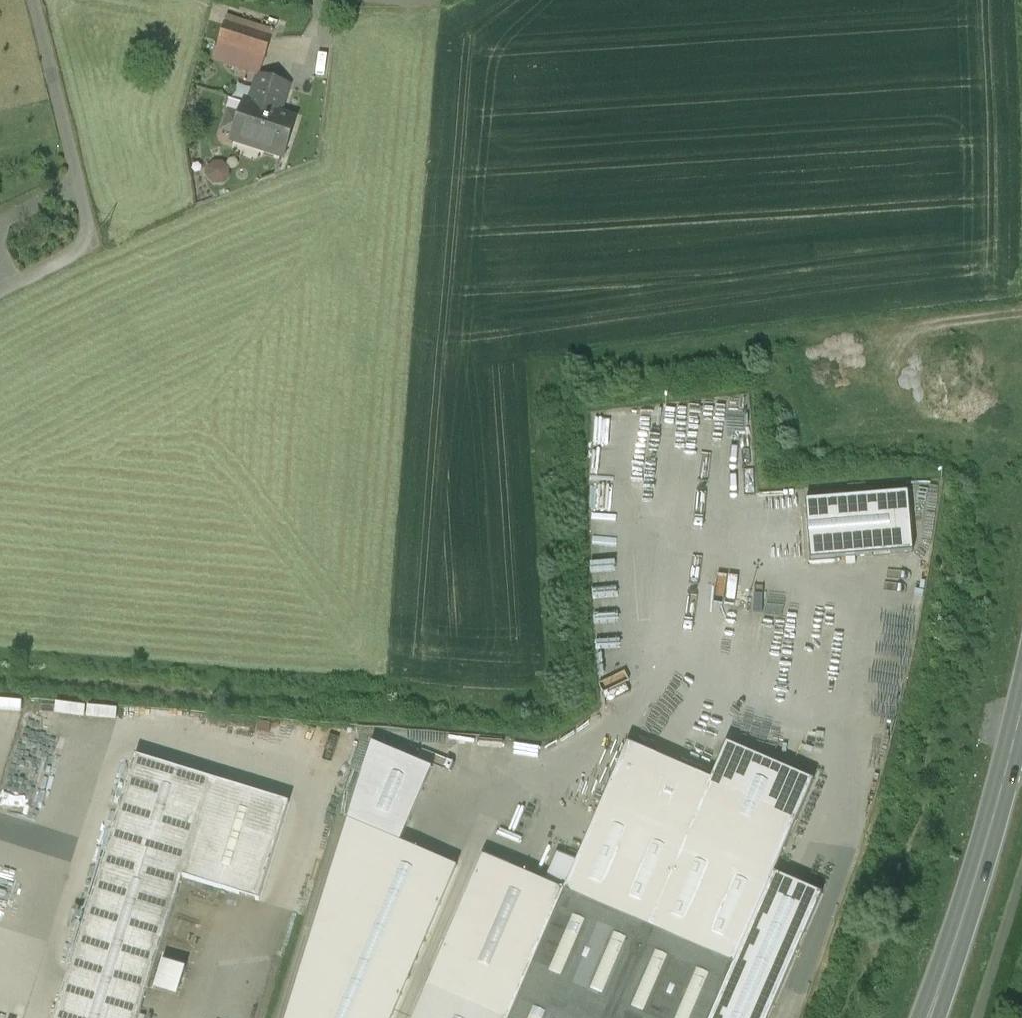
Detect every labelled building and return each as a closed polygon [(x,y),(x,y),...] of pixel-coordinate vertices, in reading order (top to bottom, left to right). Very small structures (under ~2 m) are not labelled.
[(270,39),(225,24),(219,43),(243,51),(264,58),(270,39)] [(264,58),(243,51),(239,62),(243,64),(241,68),(259,74),(264,58)] [(289,86),(258,76),(249,105),(245,103),(240,116),(229,112),(223,131),(234,134),(232,141),(282,158),(295,120),(280,115),(289,86)] [(806,497),(811,562),(914,554),(909,489),(806,497)] [(713,783),(627,745),(564,892),(734,965),(813,782),(728,745),(713,783)] [(289,804),(135,756),(112,833),(189,857),(183,877),(259,901),(289,804)] [(287,1017),(392,1017),(456,868),(365,829),(364,828),(350,822),(350,829),(349,829),(349,822),(348,821),(287,1017)] [(54,1017),(139,1017),(183,877),(189,857),(112,833),(54,1017)] [(483,857),(434,970),(515,1005),(564,892),(483,857)] [(564,892),(515,1005),(510,1017),(711,1017),(734,965),(564,892)] [(190,992),(197,965),(174,959),(167,986),(190,992)] [(427,986),(413,1017),(503,1017),(427,986)]
